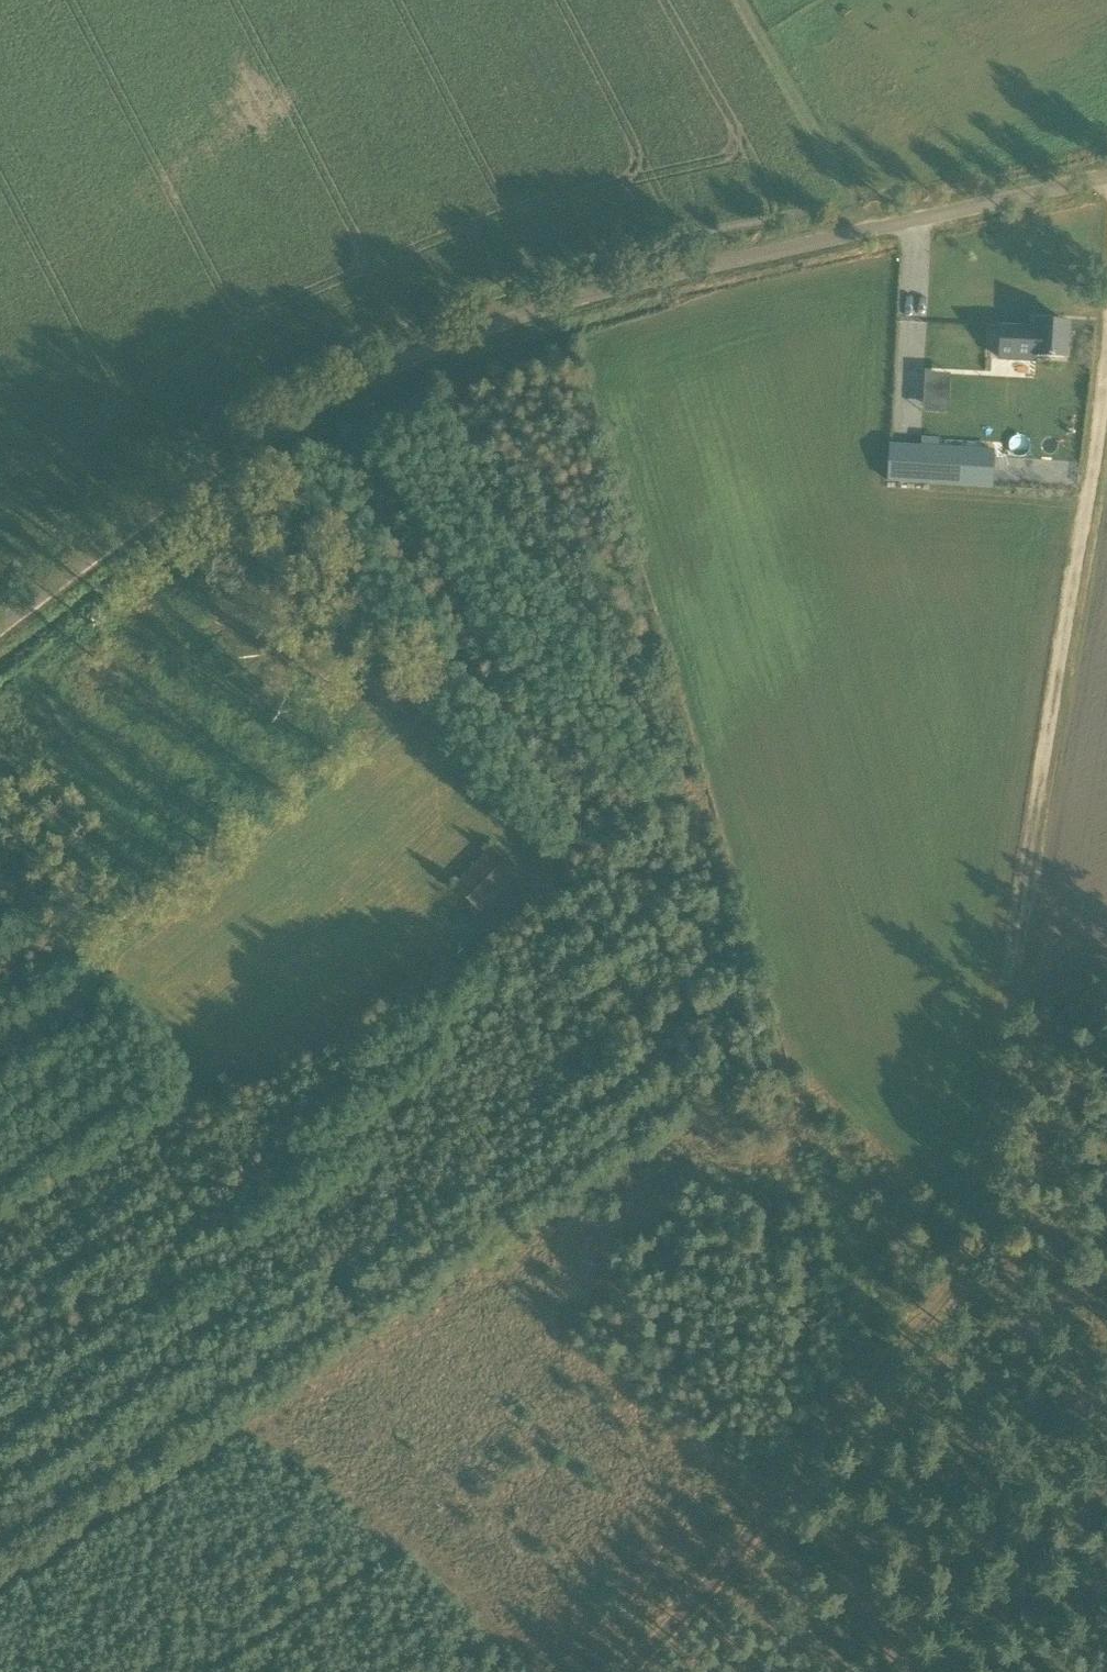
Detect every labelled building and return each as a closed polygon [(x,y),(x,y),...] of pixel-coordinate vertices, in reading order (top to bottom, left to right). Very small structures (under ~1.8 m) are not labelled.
[(1014,353),(1035,354),(1035,356),(1066,358),(1068,323),(1037,321),(1036,336),(935,330),(933,371),(933,372),(893,370),(889,440),(948,444),(948,426),(930,425),(932,390),(989,391),(988,399),(1011,400),(1014,353)] [(995,451),(977,450),(889,445),(886,480),(993,487),(995,451)] [(481,913),(519,873),(492,847),(453,886),(481,913)]
